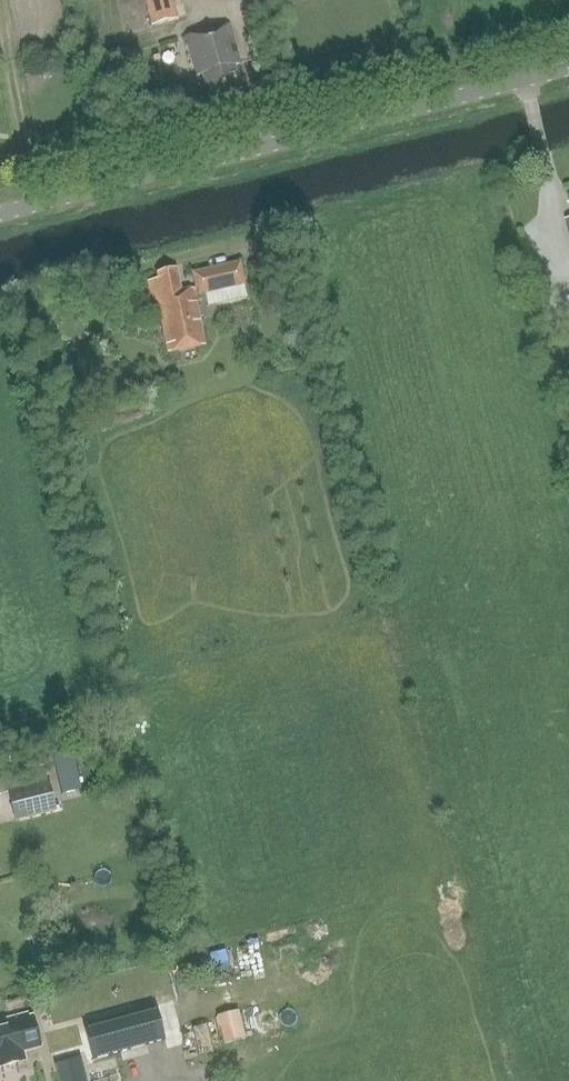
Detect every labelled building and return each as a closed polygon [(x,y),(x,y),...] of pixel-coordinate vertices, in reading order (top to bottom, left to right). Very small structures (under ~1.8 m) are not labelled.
[(151,26),(179,19),(174,0),(145,0),(151,26)] [(209,98),(241,89),(234,65),(240,64),(229,25),(186,37),(197,76),(197,75),(199,82),(204,80),(209,98)] [(240,262),(193,273),(199,296),(245,286),(240,262)] [(168,352),(205,344),(193,289),(181,291),(176,271),(157,275),(159,280),(148,283),(152,300),(156,299),(168,352)] [(110,782),(113,795),(126,792),(123,779),(110,782)] [(15,821),(56,811),(49,781),(7,792),(15,821)] [(155,1005),(84,1025),(93,1059),(165,1040),(155,1005)] [(25,1060),(23,1051),(36,1048),(28,1017),(15,1020),(14,1017),(0,1021),(0,1067),(25,1060)] [(81,1026),(45,1036),(51,1060),(88,1050),(81,1026)] [(58,1080),(86,1080),(81,1063),(55,1071),(58,1080)]
